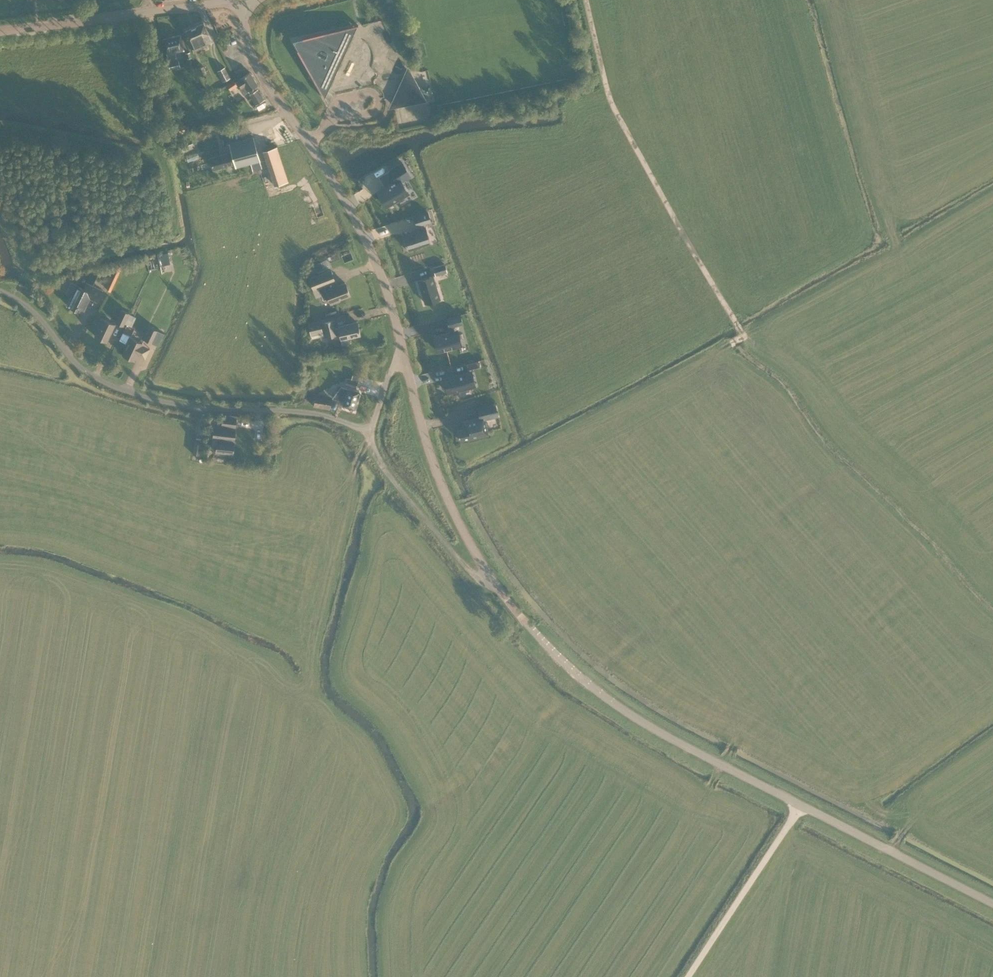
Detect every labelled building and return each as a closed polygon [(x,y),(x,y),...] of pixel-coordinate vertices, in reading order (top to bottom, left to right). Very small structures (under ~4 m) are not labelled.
[(191,48),(211,39),(203,23),(183,32),(191,48)] [(344,34),(347,28),(358,26),(358,25),(336,30),(332,28),(331,31),(302,37),(302,38),(298,49),(297,49),(311,75),(309,78),(313,80),(324,99),(325,99),(321,91),(323,85),(328,87),(351,37),(344,34)] [(178,60),(176,52),(184,50),(180,35),(163,39),(166,54),(169,62),(168,63),(170,69),(180,67),(179,60),(178,60)] [(200,75),(206,73),(204,66),(198,68),(200,75)] [(223,81),(230,77),(225,66),(217,70),(223,81)] [(248,91),(257,85),(249,72),(240,78),(241,79),(237,81),(241,88),(244,85),(248,91)] [(411,84),(414,79),(410,72),(405,82),(398,97),(394,107),(402,105),(406,101),(412,103),(425,100),(419,88),(411,84)] [(230,90),(237,85),(234,80),(227,84),(230,90)] [(256,105),(265,99),(258,88),(249,94),(256,105)] [(182,151),(195,147),(192,137),(179,142),(182,151)] [(262,168),(257,152),(253,137),(229,143),(229,145),(222,147),(224,154),(210,158),(213,169),(235,163),(236,167),(250,163),(253,171),(262,168)] [(274,186),(288,181),(277,146),(263,151),(274,186)] [(389,170),(395,181),(377,191),(386,206),(408,193),(400,179),(408,173),(402,162),(389,170)] [(403,234),(402,234),(407,250),(408,250),(421,246),(430,243),(430,240),(426,227),(425,227),(424,223),(431,221),(428,212),(413,217),(416,226),(421,224),(422,228),(415,231),(416,232),(411,233),(411,232),(403,234)] [(158,258),(160,265),(170,263),(169,255),(158,258)] [(316,266),(310,268),(312,273),(329,267),(326,259),(315,264),(316,266)] [(444,264),(433,267),(435,275),(447,272),(444,264)] [(326,290),(324,285),(335,281),(330,270),(309,278),(313,289),(318,287),(323,300),(328,298),(331,304),(339,300),(339,299),(350,295),(345,282),(326,290)] [(86,281),(93,284),(98,274),(91,271),(86,281)] [(432,276),(418,280),(425,303),(439,299),(437,291),(432,276)] [(83,288),(77,285),(70,282),(65,293),(72,296),(67,305),(75,309),(77,307),(83,310),(89,298),(97,301),(102,290),(86,283),(83,288)] [(123,326),(130,313),(122,309),(115,322),(123,326)] [(450,331),(433,336),(437,351),(458,346),(454,329),(453,326),(463,323),(460,314),(447,318),(450,331)] [(107,341),(115,324),(101,318),(97,328),(98,329),(95,336),(107,341)] [(311,336),(323,333),(320,320),(308,323),(311,336)] [(334,328),(332,320),(322,322),(326,337),(336,335),(336,334),(339,334),(342,345),(350,343),(349,337),(360,335),(359,328),(358,328),(357,322),(338,326),(338,327),(334,328)] [(159,347),(166,334),(150,326),(143,339),(159,347)] [(146,358),(150,348),(142,344),(142,343),(129,337),(124,347),(126,347),(122,354),(134,360),(137,354),(146,358)] [(478,360),(466,363),(468,368),(479,366),(478,360)] [(469,371),(444,378),(447,392),(472,386),(469,371)] [(355,388),(358,381),(347,378),(345,385),(355,388)] [(347,388),(341,387),(332,398),(344,401),(342,405),(354,409),(359,391),(347,388)] [(329,409),(331,397),(315,394),(313,406),(329,409)] [(495,404),(483,407),(485,416),(497,413),(495,404)] [(483,416),(479,417),(463,421),(464,428),(457,430),(459,440),(467,438),(467,440),(488,435),(484,419),(483,416)] [(235,427),(236,419),(222,417),(221,425),(235,427)] [(234,442),(235,430),(214,427),(213,437),(218,438),(218,440),(217,440),(216,451),(232,453),(234,442)] [(193,454),(199,455),(201,439),(195,438),(193,454)]
